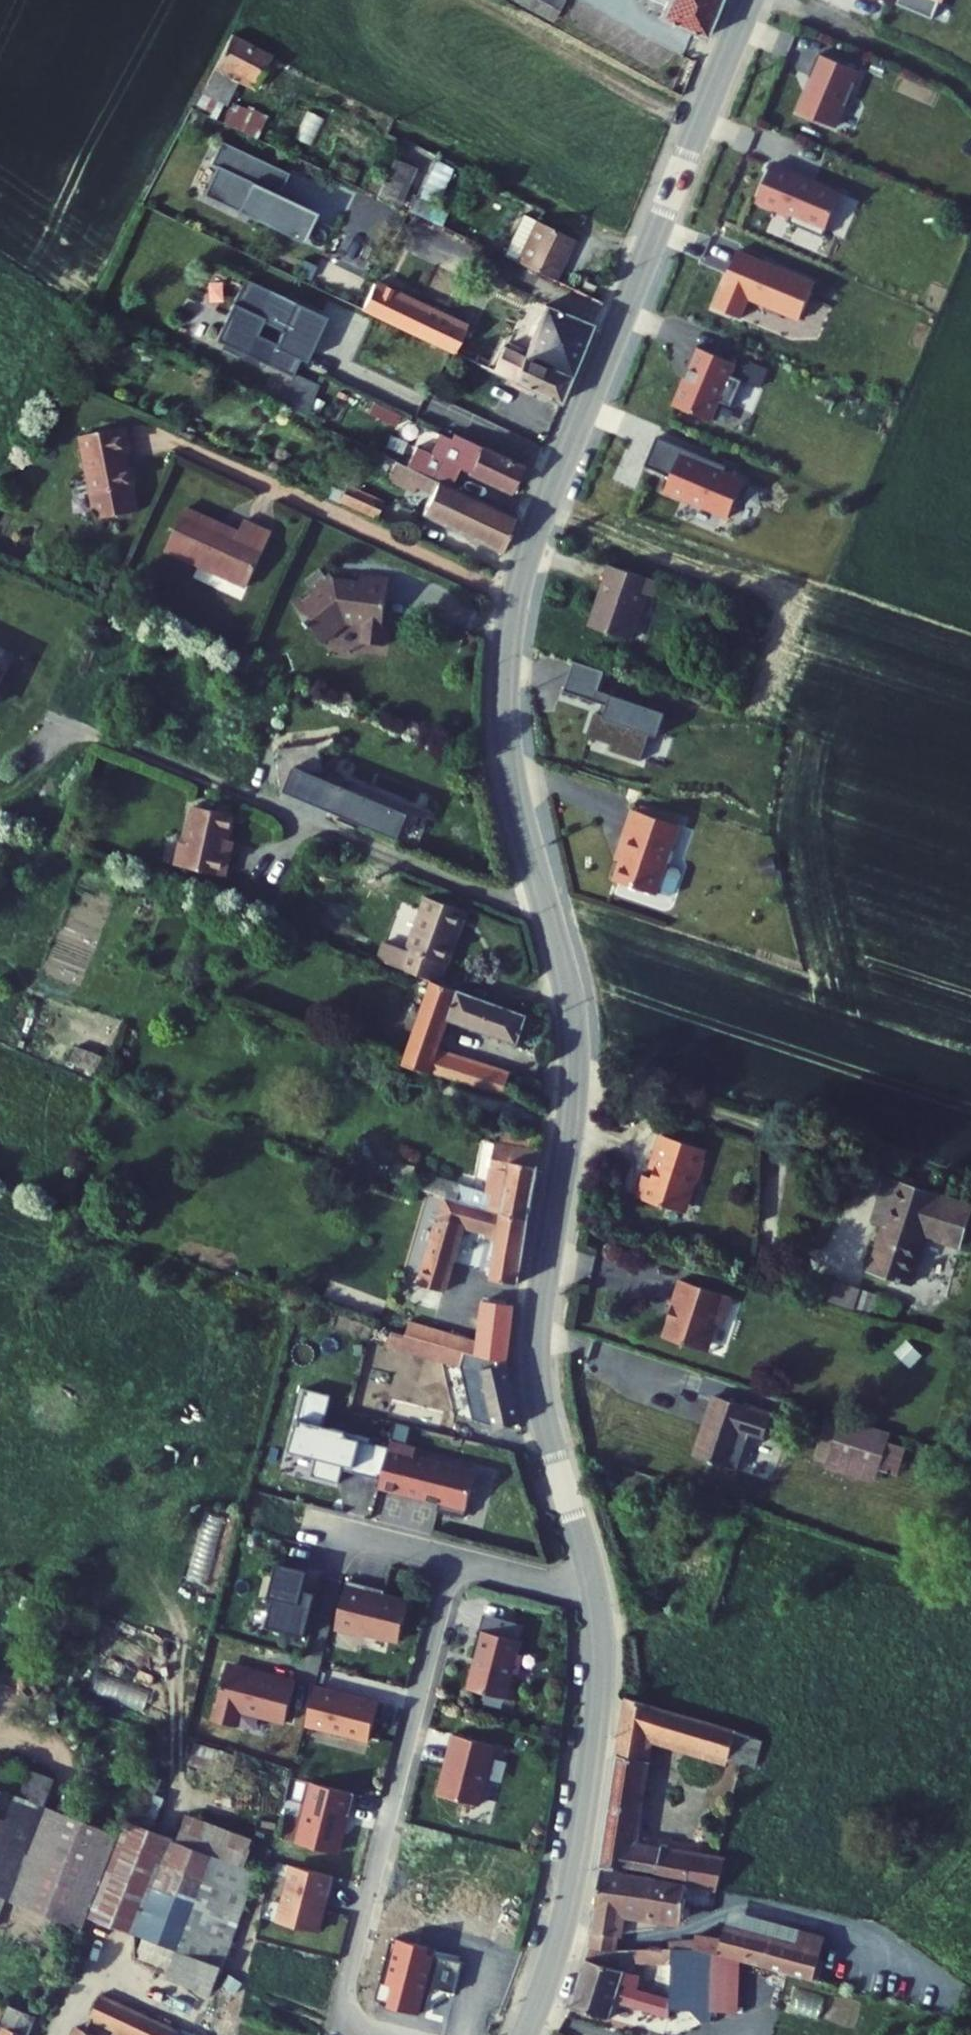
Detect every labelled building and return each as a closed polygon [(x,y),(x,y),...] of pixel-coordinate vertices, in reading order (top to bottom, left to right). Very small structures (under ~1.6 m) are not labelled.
[(537,11),(543,0),(516,0),(537,11)] [(562,0),(543,0),(537,11),(554,20),(564,1),(562,0)] [(656,18),(702,44),(720,0),(666,0),(656,18)] [(934,30),(946,0),(861,0),(934,30)] [(261,68),(226,49),(207,81),(244,100),(261,68)] [(853,79),(813,63),(804,85),(808,87),(793,121),(829,136),(853,79)] [(208,115),(191,106),(186,117),(203,126),(208,115)] [(232,126),(215,117),(209,128),(226,137),(232,126)] [(288,174),(222,141),(210,165),(217,169),(204,196),(305,245),(320,215),(278,194),(288,174)] [(416,167),(397,157),(378,196),(396,205),(416,167)] [(454,170),(438,162),(419,199),(438,207),(454,170)] [(836,203),(767,174),(752,210),(785,224),(782,232),(817,247),(836,203)] [(526,234),(512,227),(492,269),(505,276),(526,234)] [(562,252),(526,234),(505,276),(542,294),(562,252)] [(314,319),(233,280),(201,346),(271,379),(286,349),(297,354),(314,319)] [(349,317),(498,390),(509,367),(362,293),(349,317)] [(589,298),(580,293),(575,302),(585,307),(589,298)] [(577,343),(531,320),(509,367),(558,390),(577,343)] [(725,374),(687,357),(678,377),(681,380),(666,416),(701,431),(710,410),(723,416),(734,391),(720,385),(725,374)] [(549,416),(558,390),(509,367),(498,390),(549,416)] [(306,382),(282,371),(263,410),(288,422),(306,382)] [(389,421),(363,409),(358,422),(383,434),(389,421)] [(108,455),(102,427),(58,436),(75,520),(115,511),(110,487),(112,487),(108,467),(105,467),(103,456),(108,455)] [(509,477),(429,440),(419,460),(404,453),(394,473),(441,496),(447,481),(497,505),(509,477)] [(721,474),(650,445),(637,475),(665,487),(660,500),(724,526),(738,491),(718,482),(721,474)] [(394,473),(343,449),(337,463),(383,484),(380,489),(411,504),(402,524),(492,568),(505,527),(441,496),(394,473)] [(378,517),(341,499),(335,513),(372,530),(378,517)] [(240,595),(264,541),(237,528),(229,545),(215,537),(216,534),(178,516),(159,556),(240,595)] [(582,636),(625,649),(639,605),(646,607),(651,590),(602,575),(582,636)] [(284,606),(309,641),(313,641),(339,627),(356,630),(354,649),(375,652),(378,633),(375,633),(383,584),(354,579),(353,587),(340,585),(340,587),(328,585),(323,578),(284,606)] [(661,724),(594,703),(592,710),(606,714),(602,727),(592,724),(585,748),(608,755),(605,763),(637,773),(646,744),(654,747),(661,724)] [(310,748),(265,753),(272,796),(286,794),(392,843),(401,820),(316,781),(316,756),(331,748),(326,738),(310,748)] [(217,816),(177,807),(169,844),(164,843),(159,867),(209,877),(214,854),(209,853),(217,816)] [(612,893),(654,906),(674,837),(627,822),(619,846),(626,848),(618,874),(612,893)] [(612,872),(618,874),(626,848),(619,846),(612,872)] [(437,914),(405,900),(377,971),(417,986),(431,950),(423,947),(437,914)] [(445,918),(437,914),(423,947),(431,950),(445,918)] [(517,1031),(392,985),(387,1002),(413,1011),(401,1069),(491,1104),(499,1081),(445,1058),(455,1031),(509,1053),(517,1031)] [(429,1123),(412,1117),(390,1186),(407,1192),(429,1123)] [(694,1138),(657,1126),(647,1159),(651,1160),(647,1173),(647,1172),(646,1171),(645,1171),(644,1170),(643,1170),(642,1170),(640,1170),(639,1171),(638,1172),(637,1174),(637,1175),(632,1190),(676,1204),(686,1172),(693,1168),(699,1150),(691,1147),(694,1138)] [(484,1172),(478,1171),(476,1182),(500,1187),(495,1210),(422,1184),(418,1198),(440,1206),(520,1236),(534,1166),(488,1155),(484,1172)] [(885,1173),(902,1178),(905,1171),(888,1165),(885,1173)] [(857,1261),(898,1275),(914,1228),(948,1238),(962,1198),(902,1178),(885,1173),(876,1169),(864,1200),(876,1203),(872,1215),(857,1261)] [(861,1211),(872,1215),(876,1203),(864,1200),(861,1211)] [(507,1302),(520,1236),(440,1206),(419,1291),(441,1297),(455,1237),(487,1251),(479,1295),(507,1302)] [(725,1287),(674,1270),(665,1299),(667,1300),(666,1304),(669,1311),(663,1313),(658,1328),(696,1340),(704,1336),(711,1314),(717,1311),(725,1287)] [(871,1315),(877,1295),(835,1282),(829,1302),(871,1315)] [(508,1320),(474,1315),(476,1351),(448,1340),(444,1352),(477,1364),(506,1376),(508,1320)] [(411,1326),(406,1338),(441,1351),(444,1352),(448,1340),(411,1326)] [(441,1351),(406,1338),(400,1354),(435,1367),(441,1351)] [(506,1376),(477,1364),(495,1437),(520,1431),(506,1376)] [(335,1396),(308,1388),(290,1450),(318,1458),(313,1476),(343,1485),(348,1467),(354,1468),(352,1473),(383,1482),(392,1450),(347,1437),(349,1432),(326,1426),(335,1396)] [(696,1451),(731,1463),(741,1429),(764,1436),(772,1410),(715,1392),(696,1451)] [(829,1456),(879,1472),(893,1428),(844,1412),(829,1456)] [(419,1452),(393,1445),(392,1450),(383,1482),(381,1489),(442,1505),(439,1516),(467,1524),(480,1476),(417,1459),(419,1452)] [(829,1456),(827,1465),(877,1479),(879,1472),(829,1456)] [(204,1518),(196,1565),(200,1565),(198,1580),(209,1582),(219,1520),(204,1518)] [(306,1573),(277,1564),(267,1594),(274,1596),(265,1626),(303,1638),(316,1597),(300,1592),(306,1573)] [(410,1601),(349,1585),(336,1631),(359,1638),(364,1635),(398,1644),(410,1601)] [(525,1632),(483,1619),(470,1664),(474,1664),(465,1695),(504,1707),(511,1684),(515,1685),(522,1663),(517,1661),(525,1632)] [(272,1683),(222,1670),(209,1721),(232,1727),(236,1713),(282,1725),(293,1682),(273,1677),(272,1683)] [(94,1675),(89,1696),(145,1707),(149,1686),(94,1675)] [(750,1713),(638,1678),(603,1842),(694,1861),(722,1867),(732,1833),(640,1814),(660,1718),(740,1741),(750,1713)] [(376,1706),(312,1688),(302,1725),(365,1743),(376,1706)] [(490,1758),(447,1746),(441,1768),(444,1769),(434,1807),(473,1818),(490,1758)] [(0,1748),(0,1853),(38,1762),(0,1748)] [(38,1762),(0,1853),(0,1887),(85,1924),(92,1908),(128,1827),(46,1796),(56,1769),(38,1762)] [(361,1791),(319,1782),(307,1841),(341,1848),(349,1812),(356,1814),(361,1791)] [(185,1833),(134,1813),(128,1827),(92,1908),(153,1930),(145,1952),(168,1960),(165,1968),(221,1988),(266,1867),(252,1861),(262,1836),(194,1810),(185,1833)] [(587,1922),(611,1928),(621,1892),(682,1900),(688,1884),(694,1861),(605,1848),(585,1922),(587,1922)] [(688,1884),(715,1887),(722,1867),(694,1861),(688,1884)] [(337,1874),(295,1866),(284,1922),(320,1929),(328,1892),(333,1893),(337,1874)] [(817,1960),(829,1917),(732,1890),(724,1919),(692,1918),(691,1927),(695,1927),(703,1929),(817,1960)] [(829,1917),(817,1960),(848,1969),(860,1925),(829,1917)] [(587,1922),(584,1933),(639,1948),(638,1938),(663,1937),(660,1967),(638,1964),(634,1980),(659,1983),(699,1987),(703,1929),(695,1927),(691,1927),(660,1922),(611,1928),(587,1922)] [(639,1948),(584,1933),(570,1982),(609,1992),(613,1975),(634,1980),(638,1964),(643,1949),(639,1948)] [(106,1980),(94,2005),(160,2034),(206,2034),(213,2022),(188,2011),(185,2016),(106,1980)] [(35,2006),(16,2000),(7,2021),(26,2028),(35,2006)] [(101,2020),(79,2012),(70,2034),(95,2034),(101,2020)] [(7,2021),(1,2034),(23,2034),(26,2028),(7,2021)]
